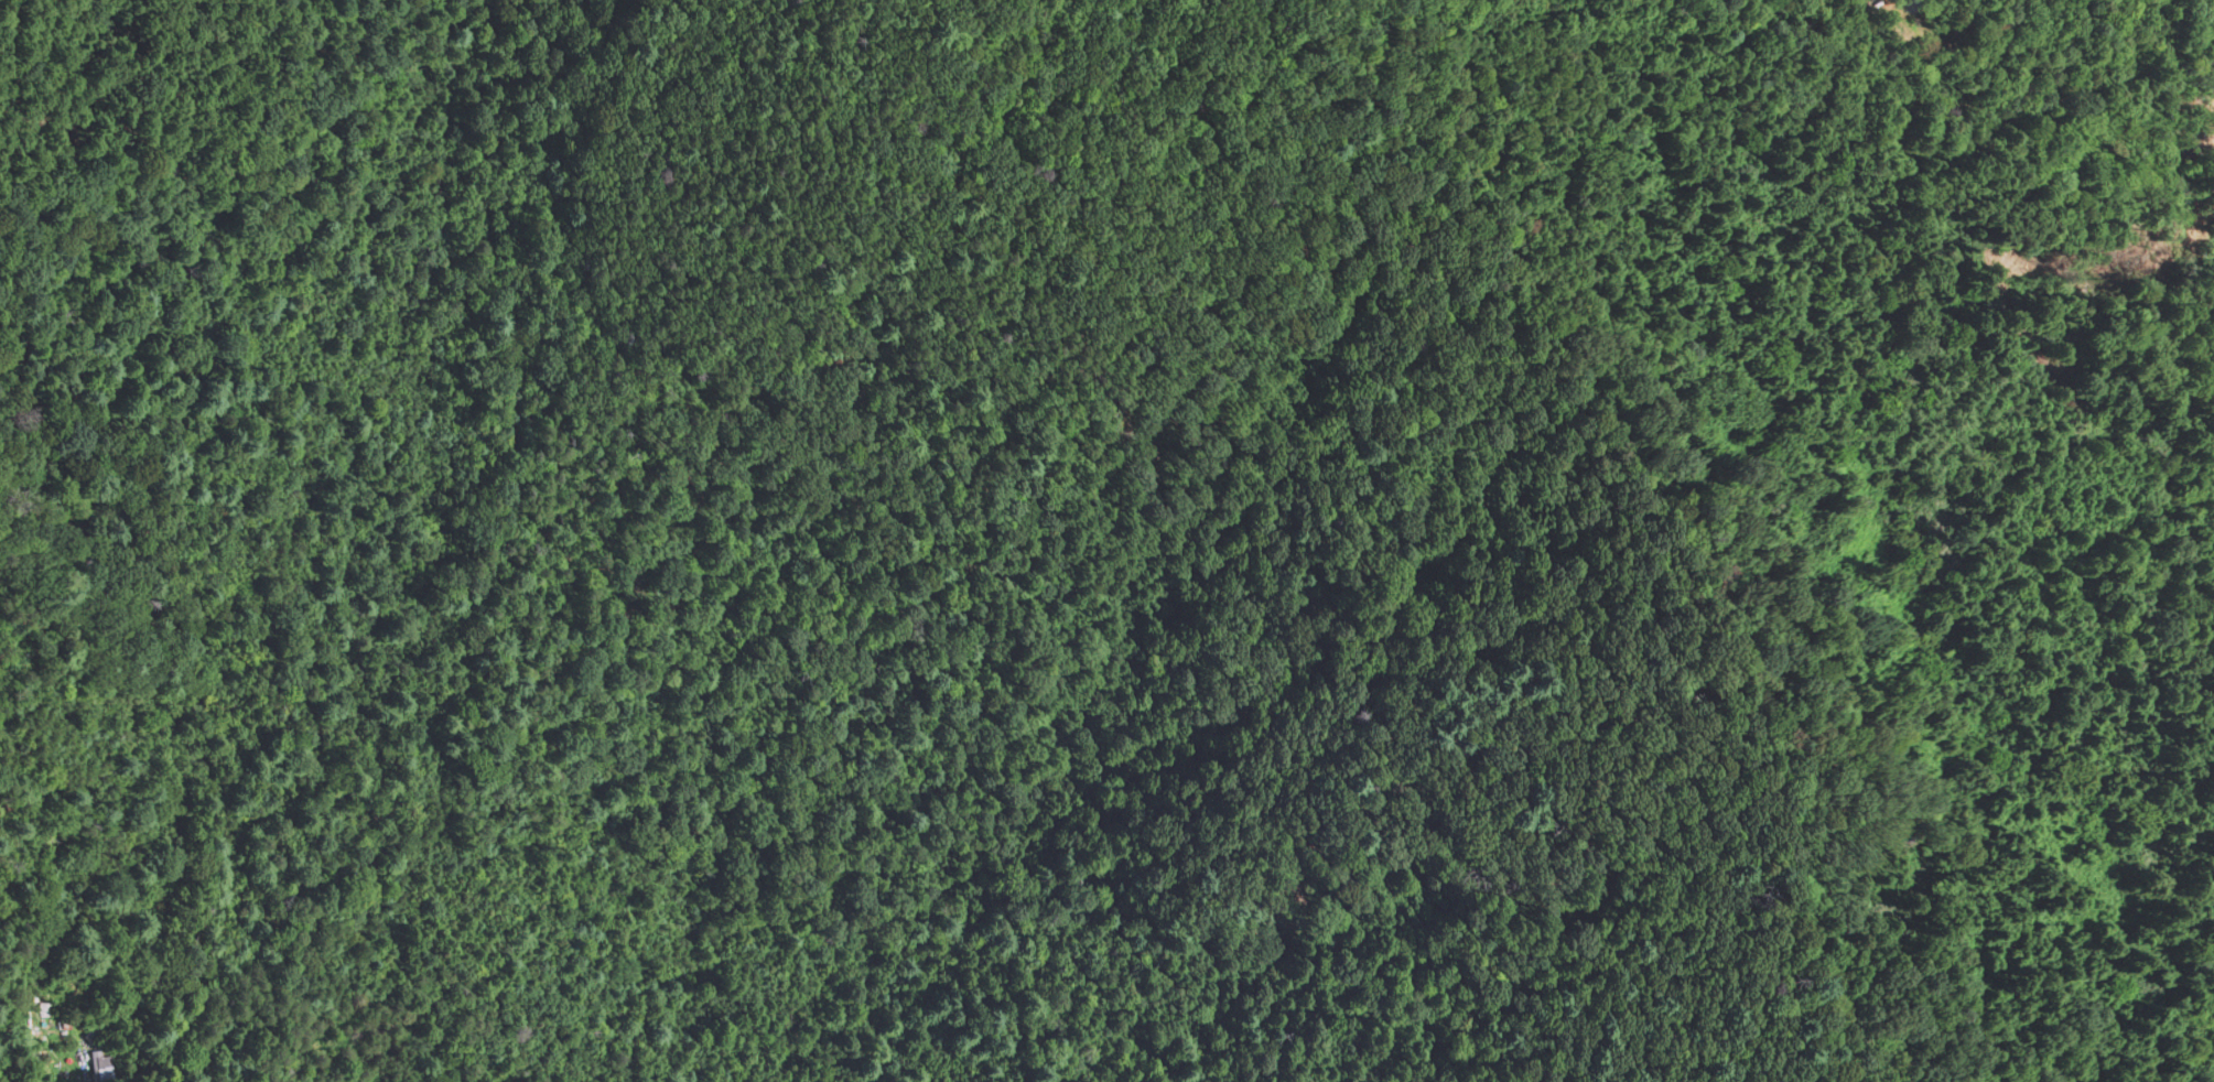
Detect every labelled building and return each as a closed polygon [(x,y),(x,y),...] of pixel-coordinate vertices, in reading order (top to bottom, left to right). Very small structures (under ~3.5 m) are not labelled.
[(90,1046),(100,1030),(88,1022),(78,1038),(90,1046)] [(99,1051),(85,1051),(85,1081),(99,1081),(99,1051)] [(108,1054),(110,1081),(95,1081),(93,1056),(108,1054)]
